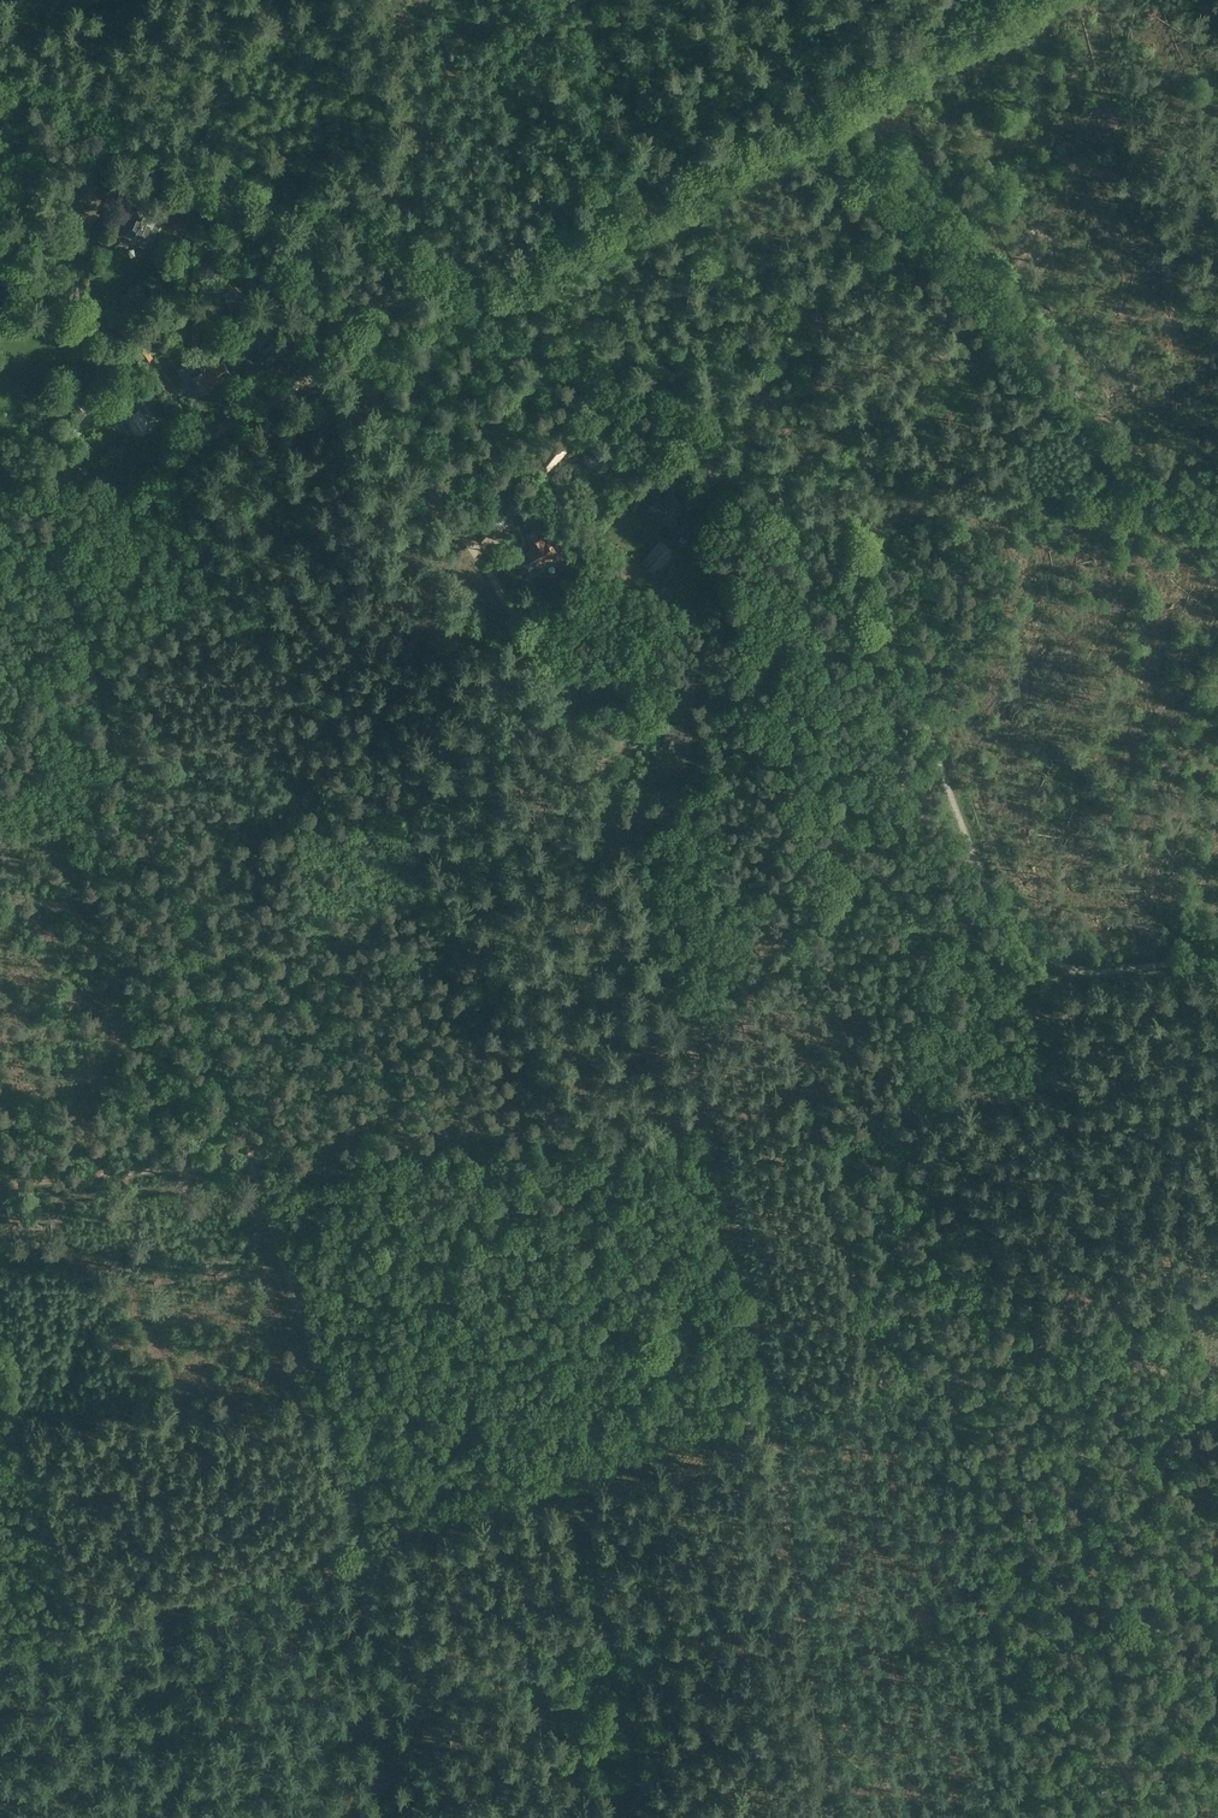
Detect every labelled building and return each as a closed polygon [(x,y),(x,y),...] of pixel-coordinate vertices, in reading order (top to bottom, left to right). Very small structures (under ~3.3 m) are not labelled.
[(80,195),(89,178),(79,172),(70,189),(80,195)] [(132,208),(121,234),(145,244),(147,237),(152,228),(157,230),(160,232),(166,218),(157,214),(139,206),(137,211),(132,208)] [(187,261),(183,268),(190,271),(194,264),(187,261)] [(219,278),(213,289),(236,302),(242,290),(219,278)] [(1,317),(0,319),(0,325),(5,327),(8,322),(9,323),(18,305),(10,300),(1,317)] [(145,344),(136,350),(144,362),(153,356),(145,344)] [(185,366),(178,370),(186,382),(192,378),(193,379),(202,392),(215,384),(214,382),(230,372),(223,360),(211,367),(211,368),(205,358),(187,370),(186,369),(185,366)] [(152,422),(149,418),(148,417),(152,414),(138,392),(119,403),(123,411),(118,414),(129,434),(135,430),(136,432),(152,422)] [(105,427),(113,426),(112,419),(104,420),(105,427)] [(555,437),(537,462),(548,471),(558,458),(559,459),(568,447),(555,437)] [(595,444),(582,445),(582,446),(583,447),(584,463),(593,463),(605,471),(605,472),(614,459),(614,458),(595,444)] [(10,478),(21,472),(9,451),(0,456),(0,459),(10,478)] [(515,519),(528,501),(514,491),(501,509),(515,519)] [(669,492),(665,500),(654,494),(648,507),(656,512),(655,513),(674,522),(683,504),(678,501),(679,497),(669,492)] [(680,526),(677,531),(689,537),(691,532),(692,532),(696,525),(682,519),(679,526),(680,526)] [(535,527),(525,534),(531,544),(530,544),(533,549),(529,552),(539,568),(549,562),(547,558),(553,554),(553,553),(556,551),(552,546),(550,547),(547,543),(543,536),(542,536),(537,529),(535,527)] [(655,572),(673,549),(661,539),(642,562),(655,572)] [(574,552),(569,555),(569,560),(574,562),(578,560),(578,555),(574,552)] [(691,672),(681,670),(676,694),(686,696),(691,672)] [(710,693),(709,697),(723,699),(724,692),(710,689),(710,693)] [(675,750),(677,742),(690,745),(694,729),(669,722),(662,747),(675,750)]
